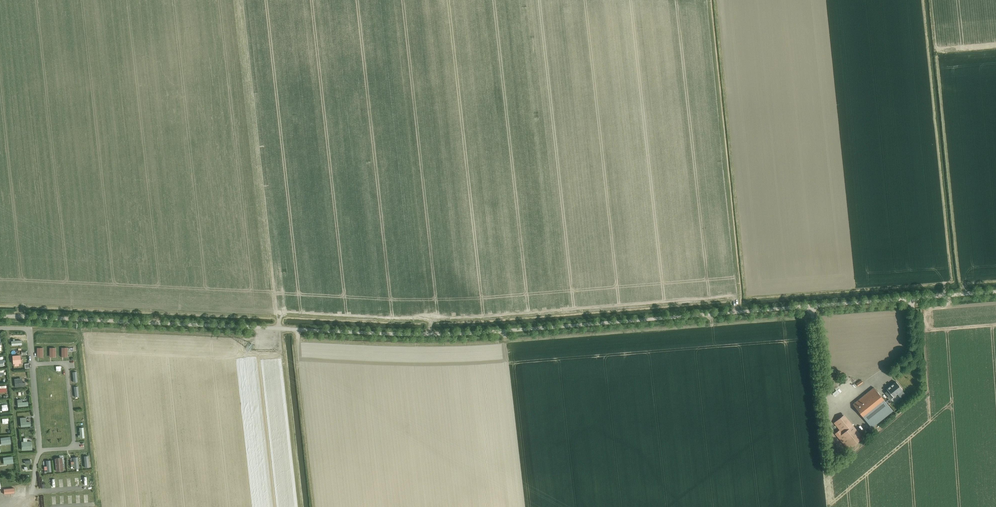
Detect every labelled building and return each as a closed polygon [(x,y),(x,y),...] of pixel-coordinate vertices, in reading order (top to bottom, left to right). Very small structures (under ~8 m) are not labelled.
[(20,354),(13,355),(13,363),(14,363),(15,366),(19,365),(19,363),(21,363),(20,354)] [(21,379),(15,379),(15,387),(25,386),(25,382),(21,383),(21,379)] [(893,397),(902,390),(896,382),(887,389),(888,390),(885,393),(889,398),(892,396),(893,397)] [(871,427),(892,410),(874,388),(853,404),(871,427)] [(862,437),(844,415),(834,423),(840,430),(835,434),(847,449),(862,437)] [(24,417),(20,418),(21,427),(30,426),(30,421),(24,422),(24,417)] [(32,441),(21,442),(22,450),(32,449),(32,441)]
